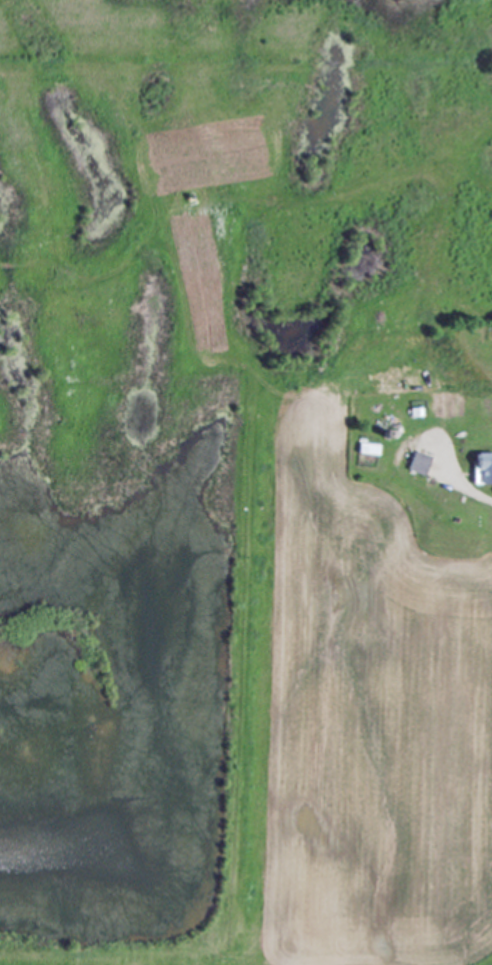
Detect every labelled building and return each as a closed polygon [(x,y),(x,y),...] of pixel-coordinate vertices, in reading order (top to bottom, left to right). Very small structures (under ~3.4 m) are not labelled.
[(425,457),(408,453),(404,472),(421,477),(425,457)]
